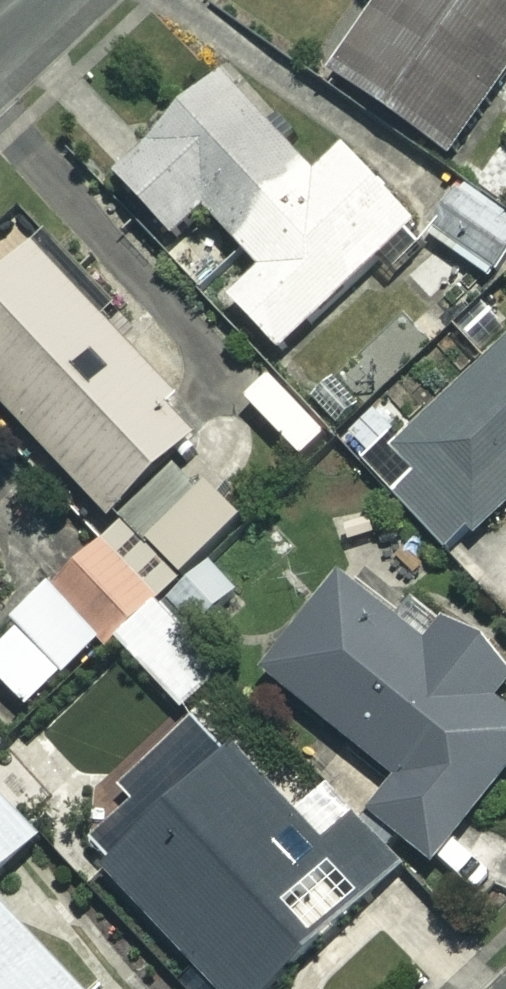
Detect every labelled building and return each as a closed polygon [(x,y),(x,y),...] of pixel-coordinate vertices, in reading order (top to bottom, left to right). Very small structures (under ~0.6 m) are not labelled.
[(334,69),(454,151),(505,76),(505,0),(382,0),(334,69)] [(317,174),(221,71),(116,170),(174,232),(205,203),(263,265),(231,294),(280,347),(381,252),(395,267),(429,235),(346,147),(317,174)] [(469,186),(433,234),(491,279),(505,260),(505,214),(469,186)] [(8,213),(0,220),(0,396),(108,512),(204,423),(8,213)] [(394,451),(409,468),(393,483),(456,550),(505,502),(505,345),(394,451)] [(153,593),(104,537),(14,615),(62,672),(153,593)] [(237,589),(210,561),(169,600),(196,628),(237,589)] [(343,571),(265,668),(399,774),(371,809),(433,858),(505,766),(505,710),(489,696),(505,675),(505,655),(451,611),(429,639),(343,571)] [(243,757),(113,877),(217,988),(283,988),(408,873),(340,800),(310,829),(243,757)] [(0,794),(0,873),(39,833),(0,794)] [(7,914),(0,920),(0,988),(80,988),(7,914)]
